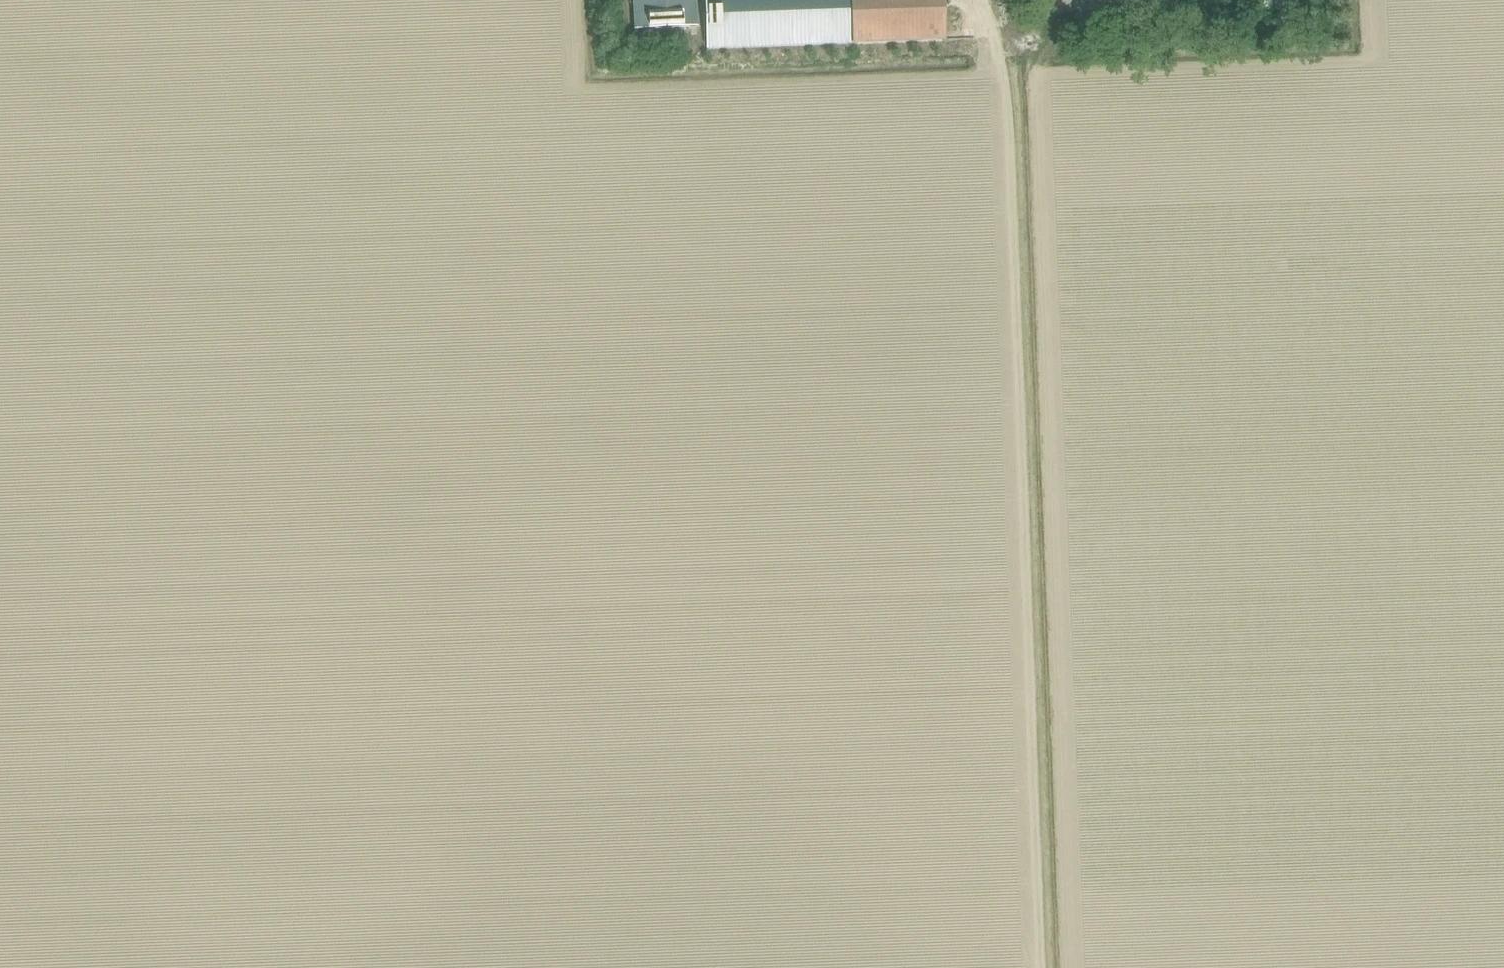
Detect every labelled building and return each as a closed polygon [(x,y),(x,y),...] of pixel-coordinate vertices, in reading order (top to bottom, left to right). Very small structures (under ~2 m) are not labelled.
[(632,29),(695,26),(693,0),(631,0),(632,29)] [(708,50),(855,44),(854,0),(706,0),(708,50)] [(855,44),(940,41),(938,0),(854,0),(855,44)]
